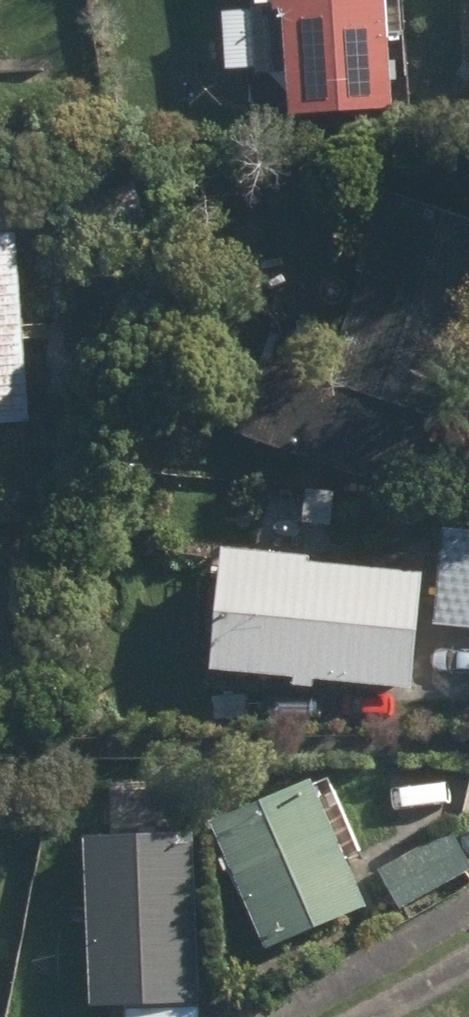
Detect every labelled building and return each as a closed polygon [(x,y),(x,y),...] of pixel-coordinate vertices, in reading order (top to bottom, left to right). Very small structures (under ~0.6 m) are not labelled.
[(286,122),(392,115),(385,0),(269,0),(270,15),(279,14),(286,122)] [(93,195),(107,243),(147,230),(134,184),(93,195)] [(393,490),(421,414),(434,418),(468,324),(468,219),(385,188),(354,271),(366,275),(328,378),(265,355),(236,433),(393,490)] [(261,220),(274,223),(280,195),(267,192),(261,220)] [(30,427),(14,236),(0,237),(0,429),(30,427)] [(253,263),(262,286),(272,281),(263,259),(253,263)] [(302,523),(331,526),(334,494),(305,492),(302,523)] [(468,632),(468,533),(443,531),(434,629),(468,632)] [(210,672),(412,693),(424,575),(306,563),(307,557),(223,548),(210,672)] [(209,823),(266,954),(367,910),(309,779),(209,823)] [(400,914),(468,875),(468,862),(452,832),(377,873),(400,914)] [(82,839),(88,1012),(200,1008),(193,835),(82,839)]
